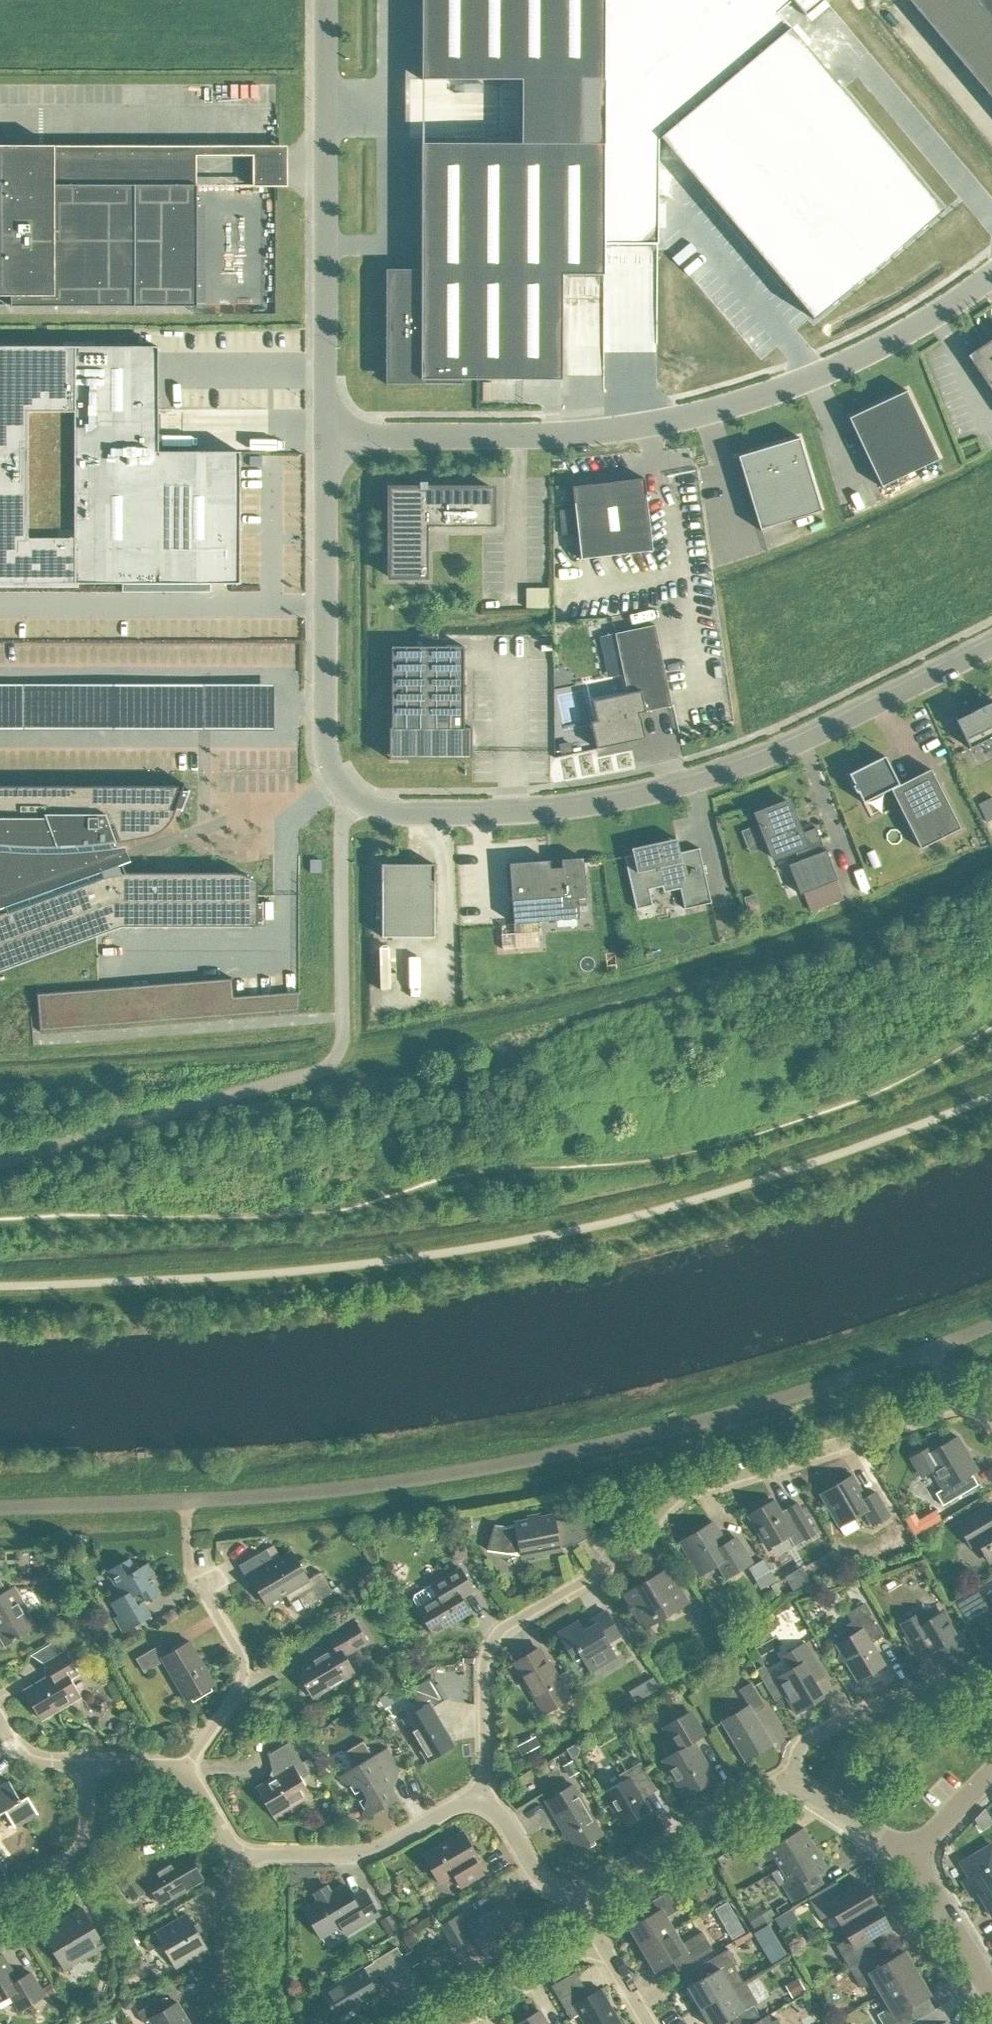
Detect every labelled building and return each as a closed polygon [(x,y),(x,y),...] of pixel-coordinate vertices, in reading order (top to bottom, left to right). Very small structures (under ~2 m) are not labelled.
[(388,385),(461,385),(461,380),(561,381),(562,275),(604,276),(604,244),(657,244),(657,141),(813,321),(943,211),(777,14),(791,1),(804,17),(824,0),(422,0),(421,81),(521,81),(521,144),(421,144),(421,273),(388,273),(388,385)] [(991,101),(991,0),(907,0),(991,101)] [(52,147),(29,148),(29,147),(0,147),(0,297),(10,297),(10,307),(196,307),(196,186),(54,186),(54,148),(54,139),(52,139),(52,147)] [(286,147),(54,148),(54,186),(196,186),(195,163),(252,162),(252,189),(286,190),(286,147)] [(991,393),(991,340),(967,356),(991,393)] [(240,452),(158,452),(158,347),(0,348),(0,585),(198,584),(210,584),(240,584),(240,452)] [(849,418),(881,488),(882,487),(882,486),(938,460),(906,392),(907,392),(907,391),(849,418)] [(184,425),(206,425),(206,408),(184,408),(184,425)] [(738,457),(760,531),(761,530),(761,529),(821,511),(799,440),(800,439),(800,438),(738,457)] [(249,457),(249,466),(261,467),(261,457),(249,457)] [(572,487),(574,504),(580,560),(652,551),(646,495),(644,479),(572,487)] [(426,578),(426,580),(428,580),(428,527),(495,527),(495,526),(493,526),(493,489),(389,489),(389,578),(426,578)] [(198,584),(198,593),(210,593),(210,584),(198,584)] [(590,723),(596,749),(645,739),(640,718),(639,717),(638,714),(672,707),(655,625),(599,637),(606,669),(621,665),(627,694),(592,701),(596,721),(590,723)] [(389,760),(472,760),(472,728),(464,728),(464,647),(391,647),(391,728),(389,728),(389,760)] [(955,720),(969,749),(991,738),(991,702),(955,720)] [(569,743),(559,745),(561,754),(571,752),(569,743)] [(885,756),(849,774),(854,785),(853,786),(856,793),(858,792),(863,803),(891,789),(920,849),(960,828),(931,769),(899,785),(885,756)] [(7,911),(0,914),(0,971),(31,960),(121,927),(257,927),(257,923),(262,923),(262,904),(257,904),(257,884),(262,887),(263,886),(257,882),(250,878),(243,875),(236,874),(229,873),(120,873),(115,859),(110,844),(119,843),(148,837),(153,835),(155,835),(161,832),(165,828),(169,824),(172,819),(174,814),(176,810),(181,810),(188,791),(182,791),(182,792),(177,791),(178,787),(175,787),(175,786),(89,786),(89,787),(60,787),(60,786),(0,786),(0,892),(7,911)] [(977,804),(986,823),(991,820),(991,798),(991,797),(977,804)] [(756,814),(773,859),(794,851),(798,861),(788,865),(800,895),(837,880),(826,851),(824,851),(815,828),(801,834),(788,802),(756,814)] [(633,855),(624,857),(636,910),(653,906),(649,890),(662,887),(663,893),(680,889),(684,909),(711,903),(698,848),(679,853),(676,839),(631,849),(633,855)] [(586,898),(583,858),(561,860),(561,868),(550,869),(549,861),(509,864),(513,923),(579,919),(578,899),(586,898)] [(381,865),(381,882),(382,882),(382,938),(434,938),(434,882),(434,865),(381,865)] [(167,983),(37,994),(39,1032),(170,1022),(167,983)] [(941,1490),(934,1494),(941,1507),(977,1486),(970,1474),(976,1471),(957,1437),(933,1451),(931,1447),(909,1459),(920,1478),(930,1472),(941,1490)] [(875,1493),(864,1499),(851,1476),(819,1495),(838,1527),(863,1512),(871,1526),(888,1516),(875,1493)] [(748,1514),(768,1549),(787,1538),(793,1548),(814,1535),(796,1503),(778,1514),(771,1501),(748,1514)] [(970,1546),(977,1542),(988,1562),(991,1560),(991,1506),(991,1504),(957,1524),(970,1546)] [(513,1522),(513,1524),(505,1527),(495,1526),(495,1525),(494,1525),(486,1550),(488,1551),(488,1550),(501,1553),(519,1551),(520,1558),(560,1550),(559,1545),(569,1542),(572,1547),(592,1535),(580,1514),(565,1523),(562,1521),(558,1520),(555,1521),(553,1514),(539,1517),(539,1514),(526,1516),(527,1519),(513,1522)] [(471,1528),(470,1516),(456,1518),(458,1530),(471,1528)] [(699,1575),(717,1564),(725,1578),(749,1563),(735,1539),(725,1545),(711,1524),(680,1543),(699,1575)] [(285,1594),(296,1613),(332,1592),(320,1572),(307,1580),(290,1551),(273,1561),(266,1549),(238,1565),(246,1578),(249,1576),(266,1605),(285,1594)] [(151,1580),(156,1577),(147,1563),(135,1570),(128,1558),(106,1571),(121,1596),(111,1602),(118,1615),(114,1617),(123,1633),(151,1616),(143,1603),(159,1593),(151,1580)] [(748,1568),(760,1590),(776,1581),(763,1559),(748,1568)] [(795,1586),(810,1574),(802,1564),(787,1575),(795,1586)] [(469,1614),(460,1599),(472,1592),(458,1568),(431,1584),(414,1595),(412,1599),(433,1635),(469,1614)] [(623,1595),(640,1625),(662,1612),(664,1616),(687,1603),(669,1573),(648,1586),(645,1581),(623,1595)] [(782,1593),(776,1582),(770,1585),(776,1596),(782,1593)] [(5,1646),(36,1628),(22,1604),(23,1603),(14,1588),(6,1593),(0,1583),(0,1638),(5,1646)] [(883,1665),(870,1643),(881,1637),(861,1604),(845,1613),(850,1622),(844,1626),(850,1636),(835,1644),(839,1652),(837,1660),(845,1662),(856,1680),(883,1665)] [(580,1627),(577,1622),(557,1633),(574,1663),(582,1659),(589,1672),(615,1657),(606,1643),(619,1636),(604,1612),(580,1627)] [(915,1651),(927,1644),(939,1665),(965,1649),(950,1623),(947,1625),(939,1613),(924,1622),(918,1612),(899,1624),(915,1651)] [(295,1670),(312,1697),(353,1672),(343,1655),(353,1649),(354,1650),(366,1642),(353,1620),(327,1636),(334,1647),(295,1670)] [(162,1661),(185,1701),(214,1684),(189,1641),(166,1655),(160,1644),(135,1659),(143,1672),(162,1661)] [(783,1694),(795,1713),(822,1697),(802,1662),(812,1656),(804,1642),(782,1655),(790,1669),(774,1678),(776,1682),(783,1694)] [(565,1699),(567,1698),(539,1649),(514,1663),(543,1712),(558,1704),(559,1705),(566,1701),(565,1699)] [(24,1692),(40,1719),(79,1696),(69,1678),(77,1674),(64,1652),(44,1664),(51,1676),(24,1692)] [(566,1671),(559,1675),(565,1685),(572,1681),(566,1671)] [(401,1718),(426,1761),(453,1745),(431,1707),(443,1700),(429,1676),(408,1689),(419,1708),(401,1718)] [(783,1694),(776,1682),(766,1688),(773,1700),(783,1694)] [(738,1690),(748,1706),(721,1722),(743,1760),(771,1744),(753,1713),(763,1707),(749,1683),(738,1690)] [(664,1759),(685,1796),(713,1780),(691,1743),(703,1736),(688,1712),(664,1726),(678,1751),(664,1759)] [(629,1725),(623,1715),(614,1720),(617,1727),(623,1728),(629,1725)] [(118,1723),(116,1727),(117,1731),(121,1733),(125,1732),(127,1728),(126,1724),(122,1722),(118,1723)] [(268,1754),(274,1778),(256,1789),(272,1816),(309,1794),(300,1778),(308,1773),(289,1741),(268,1754)] [(344,1752),(353,1767),(338,1776),(342,1784),(349,1786),(354,1794),(361,1790),(366,1797),(358,1801),(363,1809),(361,1816),(363,1819),(397,1799),(386,1780),(400,1772),(386,1748),(372,1756),(363,1741),(344,1752)] [(527,1741),(517,1747),(521,1755),(531,1749),(527,1741)] [(577,1754),(579,1749),(575,1743),(566,1749),(572,1758),(577,1754)] [(572,1761),(563,1766),(569,1777),(578,1772),(572,1761)] [(639,1800),(656,1790),(639,1762),(618,1775),(621,1781),(604,1791),(624,1826),(647,1812),(639,1800)] [(0,1786),(0,1813),(4,1811),(14,1827),(37,1813),(27,1796),(20,1800),(9,1781),(0,1786)] [(561,1828),(563,1827),(576,1849),(601,1834),(572,1785),(544,1801),(561,1828)] [(773,1857),(780,1868),(814,1847),(802,1827),(784,1838),(778,1828),(756,1841),(767,1860),(773,1857)] [(476,1861),(479,1860),(462,1831),(421,1854),(438,1883),(453,1875),(460,1887),(483,1874),(476,1861)] [(968,1877),(961,1881),(968,1892),(974,1894),(977,1892),(991,1917),(991,1846),(991,1844),(966,1859),(964,1869),(968,1877)] [(821,1884),(815,1874),(826,1867),(814,1847),(780,1868),(771,1873),(778,1886),(781,1884),(792,1902),(821,1884)] [(144,1892),(143,1891),(150,1887),(160,1904),(202,1880),(186,1852),(148,1875),(142,1865),(120,1879),(131,1899),(144,1892)] [(832,1911),(840,1925),(875,1904),(863,1882),(839,1897),(831,1884),(808,1898),(820,1919),(832,1911)] [(303,1909),(320,1937),(340,1925),(346,1934),(377,1915),(363,1891),(351,1898),(344,1885),(330,1893),(326,1886),(313,1894),(317,1901),(303,1909)] [(629,1927),(642,1949),(673,1930),(665,1917),(677,1910),(667,1892),(645,1904),(651,1914),(629,1927)] [(441,1924),(454,1946),(473,1935),(488,1960),(508,1949),(503,1940),(525,1927),(509,1900),(470,1922),(464,1911),(441,1924)] [(714,1909),(724,1926),(736,1919),(726,1902),(714,1909)] [(836,1945),(848,1967),(872,1953),(864,1940),(888,1926),(875,1904),(840,1925),(848,1938),(836,1945)] [(104,1946),(81,1908),(69,1915),(70,1917),(61,1922),(64,1926),(45,1937),(64,1969),(104,1946)] [(798,1920),(791,1908),(774,1919),(781,1930),(798,1920)] [(744,1914),(753,1930),(766,1922),(761,1912),(750,1910),(744,1914)] [(400,1927),(392,1914),(380,1921),(388,1934),(400,1927)] [(143,1940),(149,1951),(161,1944),(173,1966),(193,1954),(194,1956),(207,1949),(187,1915),(143,1940)] [(409,1928),(418,1922),(415,1917),(406,1923),(409,1928)] [(777,1941),(768,1926),(753,1935),(762,1950),(777,1941)] [(673,1930),(642,1949),(654,1970),(676,1957),(682,1967),(712,1950),(701,1932),(681,1944),(673,1930)] [(121,1940),(126,1950),(137,1944),(132,1934),(121,1940)] [(385,1983),(409,1969),(396,1946),(320,1992),(330,2008),(331,2007),(336,2017),(359,2003),(361,2006),(379,1995),(369,1979),(379,1973),(385,1983)] [(412,1951),(405,1955),(411,1966),(418,1962),(412,1951)] [(873,1980),(881,1994),(916,1973),(903,1951),(879,1965),(872,1953),(848,1967),(861,1988),(873,1980)] [(687,1987),(699,2008),(742,1984),(741,1983),(734,1971),(732,1972),(721,1952),(699,1965),(705,1976),(687,1987)] [(10,1995),(19,2010),(44,1996),(30,1972),(17,1980),(2,1954),(0,1955),(0,2000),(10,1995)] [(881,1994),(889,2007),(876,2014),(882,2023),(908,2023),(912,2021),(905,2009),(929,1995),(916,1973),(881,1994)] [(797,1979),(786,1985),(793,1997),(804,1991),(797,1979)] [(699,2008),(709,2023),(720,2023),(730,2018),(734,2023),(744,2023),(758,2016),(752,2005),(757,2002),(744,1981),(741,1983),(742,1984),(699,2008)] [(55,1992),(50,1984),(42,1988),(47,1997),(55,1992)] [(570,2018),(577,2014),(583,2023),(621,2023),(600,1989),(589,1995),(582,1985),(567,1994),(561,1984),(553,1989),(570,2018)] [(55,1993),(48,1997),(52,2004),(59,2000),(55,1993)] [(133,1997),(123,1999),(124,2009),(130,2008),(134,2003),(133,1997)] [(147,2023),(190,2023),(177,2002),(171,2006),(165,1997),(155,2001),(133,2014),(139,2023),(142,2023),(145,2022),(147,2023)] [(539,2011),(516,2023),(547,2023),(539,2011)] [(767,2015),(751,2023),(773,2023),(767,2015)]
